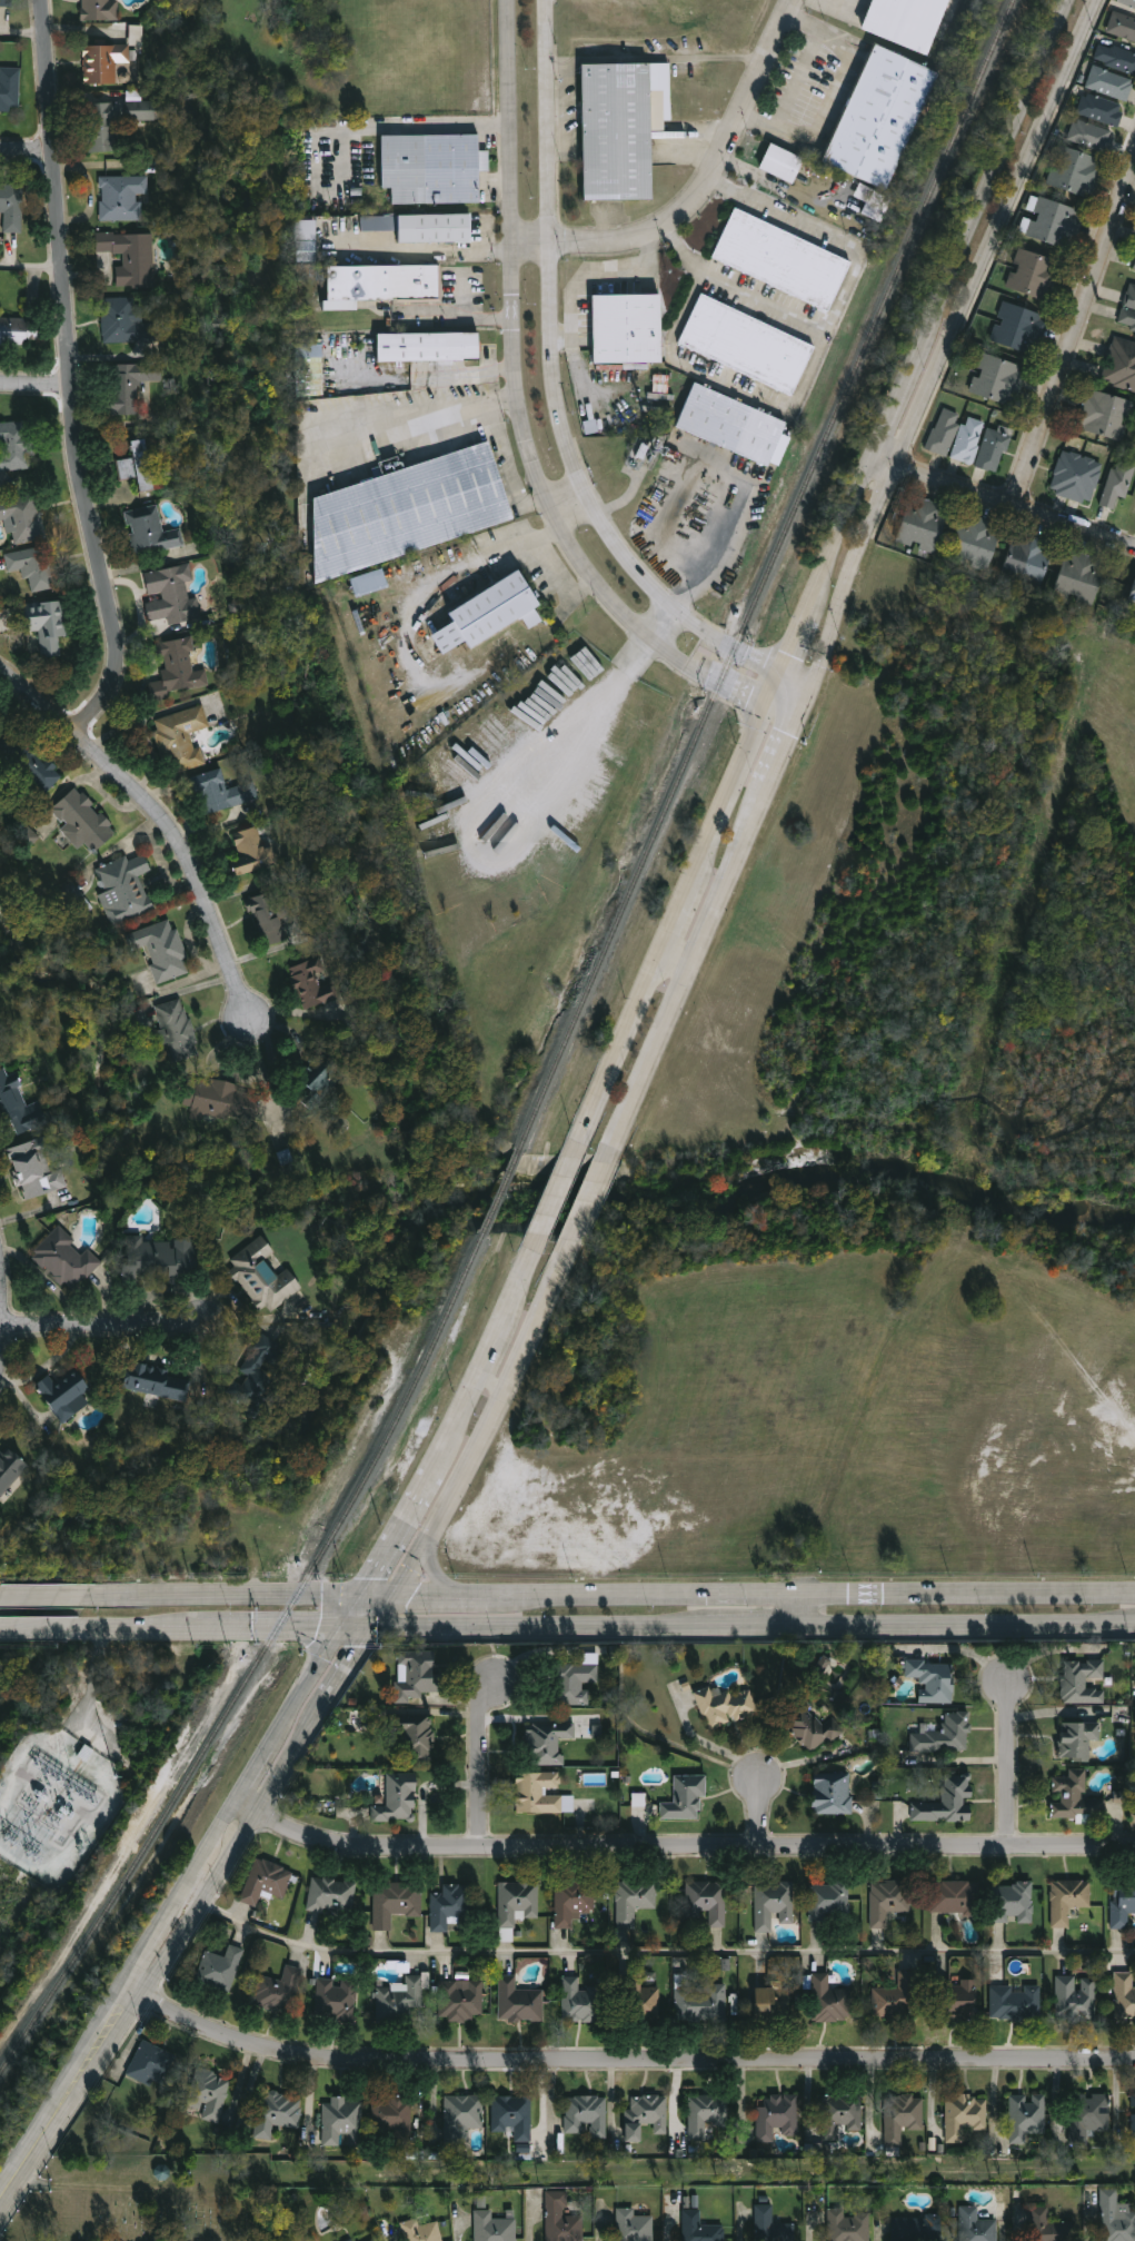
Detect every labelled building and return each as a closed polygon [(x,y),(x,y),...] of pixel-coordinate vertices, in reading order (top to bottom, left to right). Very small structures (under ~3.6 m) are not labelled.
[(82,21),(82,0),(112,0),(112,1),(121,1),(121,21),(82,21)] [(862,28),(873,0),(951,0),(928,56),(862,28)] [(1116,1),(1134,10),(1134,0),(1117,0),(1116,1)] [(1114,12),(1134,19),(1134,42),(1107,32),(1114,12)] [(130,27),(131,45),(143,45),(142,27),(130,27)] [(1101,42),(1134,53),(1134,76),(1094,61),(1101,42)] [(888,191),(824,162),(877,44),(942,73),(888,191)] [(118,85),(84,85),(84,47),(131,47),(131,65),(118,65),(118,85)] [(585,65),(670,63),(670,131),(654,131),(655,200),(586,201),(585,65)] [(1127,102),(1086,88),(1094,67),(1134,81),(1127,102)] [(21,112),(0,112),(0,68),(21,69),(21,112)] [(1126,107),(1119,128),(1078,115),(1084,93),(1126,107)] [(130,102),(158,102),(158,120),(130,120),(130,102)] [(111,120),(111,156),(89,156),(89,103),(121,103),(121,120),(111,120)] [(1113,135),(1104,155),(1069,137),(1078,118),(1113,135)] [(479,135),(480,152),(491,152),(491,171),(481,171),(481,204),(394,206),(394,190),(385,190),(384,137),(479,135)] [(1044,182),(1048,167),(1053,169),(1062,146),(1106,161),(1093,199),(1044,182)] [(774,148),(803,158),(795,182),(761,171),(765,162),(774,166),(776,160),(770,158),(774,148)] [(100,178),(150,178),(150,196),(143,196),(143,221),(100,221),(100,178)] [(854,196),(866,202),(861,214),(881,222),(891,197),(859,184),(854,196)] [(4,212),(0,212),(0,186),(26,187),(23,234),(4,234),(4,212)] [(1068,248),(1022,234),(1026,218),(1033,220),(1039,197),(1079,209),(1068,248)] [(734,210),(853,259),(833,310),(713,261),(734,210)] [(396,215),(361,216),(361,231),(396,231),(396,215)] [(471,215),(472,242),(418,244),(418,216),(471,215)] [(294,220),(295,262),(316,262),(316,220),(294,220)] [(155,235),(155,288),(118,287),(118,267),(123,267),(123,255),(97,254),(98,234),(155,235)] [(1005,288),(1018,248),(1061,261),(1047,301),(1005,288)] [(441,265),(441,298),(333,301),(332,268),(441,265)] [(1129,284),(1134,285),(1134,331),(1117,326),(1129,284)] [(665,363),(594,364),(593,296),(665,295),(665,363)] [(796,395),(679,347),(700,296),(816,344),(796,395)] [(102,344),(102,300),(136,300),(136,325),(160,324),(160,344),(102,344)] [(993,341),(1005,303),(1046,315),(1034,355),(993,341)] [(41,346),(0,345),(0,318),(41,319),(41,346)] [(476,331),(477,359),(377,363),(376,334),(476,331)] [(1114,338),(1134,344),(1134,391),(1103,383),(1114,338)] [(985,354),(1028,368),(1015,407),(972,393),(985,354)] [(109,416),(109,365),(163,366),(163,384),(139,383),(139,416),(109,416)] [(789,420),(774,465),(678,430),(695,385),(789,420)] [(1077,428),(1087,389),(1134,401),(1123,442),(1077,428)] [(959,413),(939,407),(927,450),(948,456),(958,424),(956,423),(959,413)] [(985,421),(968,417),(966,425),(960,424),(950,458),(972,465),(985,421)] [(36,469),(0,472),(0,424),(32,422),(36,469)] [(1011,428),(999,425),(997,430),(986,427),(975,466),(998,473),(1011,428)] [(140,478),(121,480),(119,459),(133,458),(132,443),(151,440),(157,490),(141,492),(140,478)] [(308,499),(386,478),(381,464),(402,458),(405,467),(494,444),(516,526),(328,576),(308,499)] [(1104,463),(1093,505),(1051,493),(1063,450),(1104,463)] [(1133,464),(1133,499),(1119,499),(1119,508),(1108,508),(1108,464),(1133,464)] [(7,520),(0,522),(0,502),(37,494),(47,538),(13,546),(7,520)] [(953,507),(939,554),(898,543),(913,496),(953,507)] [(133,556),(127,510),(160,505),(163,532),(182,529),(186,547),(133,556)] [(1006,525),(992,571),(952,558),(962,524),(972,527),(975,516),(1006,525)] [(1045,587),(1005,577),(1017,532),(1057,542),(1045,587)] [(56,588),(31,594),(27,571),(9,574),(6,555),(47,546),(56,588)] [(1096,606),(1056,594),(1071,548),(1111,561),(1096,606)] [(145,574),(189,565),(198,619),(169,625),(168,619),(152,622),(145,574)] [(352,579),(386,568),(391,586),(358,597),(352,579)] [(471,648),(468,642),(445,655),(435,635),(457,623),(450,612),(524,572),(542,606),(537,609),(544,622),(530,628),(525,618),(471,648)] [(62,657),(40,658),(39,632),(29,633),(27,604),(64,602),(67,636),(61,637),(62,657)] [(210,686),(170,692),(171,698),(152,702),(149,683),(165,681),(159,643),(191,638),(196,672),(208,670),(210,686)] [(208,765),(172,775),(157,720),(205,706),(211,728),(192,733),(196,748),(202,747),(208,765)] [(49,794),(0,758),(0,746),(10,733),(63,774),(49,794)] [(249,784),(253,803),(203,816),(192,777),(223,769),(229,790),(249,784)] [(49,813),(78,787),(119,833),(96,854),(87,844),(81,849),(49,813)] [(275,846),(278,866),(233,876),(231,861),(240,859),(235,833),(260,829),(263,849),(275,846)] [(94,872),(145,851),(152,872),(141,876),(156,912),(117,928),(94,872)] [(266,948),(252,899),(273,893),(288,941),(266,948)] [(159,984),(147,948),(133,952),(128,934),(175,920),(191,973),(159,984)] [(326,958),(338,1002),(301,1011),(290,968),(326,958)] [(199,1055),(172,1063),(157,1007),(185,999),(199,1055)] [(306,1090),(298,1082),(327,1051),(349,1071),(312,1111),(298,1098),(306,1090)] [(2,1123),(0,1117),(0,1072),(6,1070),(11,1083),(19,1080),(28,1107),(42,1102),(50,1126),(17,1137),(11,1120),(2,1123)] [(255,1123),(185,1112),(189,1080),(260,1090),(255,1123)] [(68,1189),(22,1200),(9,1149),(46,1139),(53,1170),(62,1168),(68,1189)] [(101,1265),(71,1293),(31,1253),(61,1224),(101,1265)] [(303,1289),(261,1317),(226,1261),(265,1236),(276,1253),(268,1259),(278,1276),(289,1268),(303,1289)] [(125,1239),(196,1239),(197,1278),(126,1279),(125,1239)] [(291,1351),(260,1414),(228,1398),(237,1381),(245,1385),(249,1376),(241,1372),(259,1335),(291,1351)] [(172,1370),(171,1376),(192,1379),(188,1401),(127,1389),(132,1362),(172,1370)] [(84,1395),(91,1404),(63,1424),(36,1386),(50,1375),(57,1384),(78,1369),(92,1389),(84,1395)] [(30,1467),(0,1499),(0,1459),(10,1448),(30,1467)] [(396,1704),(396,1682),(404,1682),(404,1655),(436,1656),(436,1682),(445,1682),(444,1693),(421,1693),(421,1704),(396,1704)] [(831,1661),(823,1655),(814,1668),(822,1674),(831,1661)] [(920,1678),(907,1678),(907,1660),(954,1662),(954,1705),(920,1704),(920,1678)] [(1105,1705),(1063,1704),(1063,1662),(1105,1662),(1105,1705)] [(598,1665),(598,1684),(588,1684),(587,1706),(552,1705),(552,1664),(598,1665)] [(759,1713),(711,1731),(699,1697),(729,1686),(733,1695),(750,1688),(759,1713)] [(833,1718),(845,1732),(815,1758),(785,1724),(809,1703),(827,1723),(833,1718)] [(912,1752),(912,1729),(945,1729),(945,1713),(969,1713),(969,1753),(912,1752)] [(434,1764),(398,1764),(398,1716),(434,1716),(434,1764)] [(576,1741),(565,1741),(565,1766),(529,1766),(528,1719),(576,1719),(576,1741)] [(1089,1741),(1091,1761),(1061,1761),(1059,1723),(1101,1723),(1101,1741),(1089,1741)] [(592,1737),(602,1737),(602,1725),(592,1725),(592,1737)] [(94,1751),(87,1762),(79,1756),(86,1745),(94,1751)] [(1106,1819),(1053,1819),(1053,1799),(1053,1776),(1069,1776),(1069,1769),(1087,1769),(1087,1798),(1106,1798),(1106,1819)] [(517,1814),(517,1773),(560,1773),(560,1796),(565,1796),(565,1814),(517,1814)] [(850,1815),(814,1815),(814,1773),(850,1773),(850,1815)] [(387,1774),(417,1774),(418,1822),(372,1822),(372,1805),(387,1805),(387,1774)] [(972,1822),(912,1823),(910,1801),(942,1799),(940,1774),(972,1774),(972,1799),(970,1799),(972,1822)] [(707,1776),(707,1799),(700,1798),(700,1821),(661,1819),(661,1804),(675,1804),(675,1775),(707,1776)] [(1124,1791),(1113,1792),(1114,1803),(1125,1803),(1124,1791)] [(285,1901),(263,1893),(259,1907),(242,1902),(256,1858),(295,1871),(285,1901)] [(352,1916),(309,1911),(313,1877),(357,1883),(352,1916)] [(849,1922),(809,1922),(809,1885),(835,1886),(835,1881),(849,1881),(849,1922)] [(1052,1928),(1052,1881),(1091,1882),(1091,1907),(1071,1907),(1071,1928),(1052,1928)] [(500,1930),(500,1882),(540,1883),(540,1918),(517,1918),(517,1930),(500,1930)] [(657,1910),(636,1910),(636,1930),(618,1930),(618,1882),(657,1882),(657,1910)] [(910,1914),(887,1914),(887,1930),(870,1930),(870,1882),(910,1882),(910,1914)] [(596,1914),(579,1914),(579,1930),(556,1930),(557,1883),(596,1883),(596,1914)] [(727,1883),(727,1928),(709,1928),(709,1914),(687,1914),(687,1883),(727,1883)] [(794,1923),(773,1924),(773,1934),(756,1934),(755,1884),(793,1883),(794,1923)] [(930,1915),(930,1883),(980,1883),(980,1915),(930,1915)] [(422,1916),(392,1916),(392,1931),(375,1931),(375,1884),(422,1884),(422,1916)] [(992,1884),(1033,1884),(1034,1923),(993,1924),(992,1884)] [(1113,1885),(1134,1885),(1134,1914),(1129,1914),(1129,1930),(1113,1930),(1113,1885)] [(432,1932),(432,1887),(477,1887),(477,1931),(432,1932)] [(499,1942),(512,1942),(513,1929),(500,1929),(499,1942)] [(230,1994),(196,1982),(207,1952),(226,1959),(230,1945),(246,1951),(230,1994)] [(260,1976),(283,1981),(286,1966),(301,1969),(293,2015),(255,2009),(260,1976)] [(873,1989),(897,1987),(897,1972),(917,1972),(917,2017),(874,2017),(873,1989)] [(1134,1987),(1134,2022),(1115,2022),(1115,1973),(1134,1973),(1134,1987)] [(407,1975),(425,1975),(426,2022),(378,2022),(377,1986),(407,1986),(407,1975)] [(814,2022),(813,1975),(829,1975),(829,1991),(850,1991),(850,2021),(814,2022)] [(1056,2022),(1056,1976),(1096,1976),(1096,2022),(1056,2022)] [(580,1977),(580,1989),(604,1989),(603,2023),(564,2022),(564,1977),(580,1977)] [(659,1979),(660,2022),(614,2023),(613,1980),(659,1979)] [(319,1980),(358,1982),(356,2022),(316,2019),(319,1980)] [(936,1982),(978,1981),(979,2017),(937,2019),(936,1982)] [(484,1982),(484,2021),(440,2021),(440,1982),(484,1982)] [(499,2022),(499,1983),(544,1984),(544,2022),(499,2022)] [(726,1986),(727,2023),(676,2023),(676,1987),(726,1986)] [(789,1987),(789,2020),(756,2020),(756,1987),(789,1987)] [(990,1987),(1042,1987),(1042,2020),(990,2020),(990,1987)] [(163,2091),(128,2075),(143,2041),(178,2056),(163,2091)] [(202,2120),(205,2111),(188,2106),(197,2071),(231,2080),(220,2124),(202,2120)] [(260,2093),(303,2099),(300,2129),(276,2126),(273,2141),(256,2140),(260,2093)] [(885,2096),(925,2095),(926,2132),(904,2132),(904,2148),(886,2149),(885,2096)] [(966,2131),(966,2143),(947,2144),(947,2096),(988,2095),(988,2131),(966,2131)] [(1010,2095),(1046,2095),(1046,2135),(1028,2135),(1028,2153),(1010,2153),(1010,2095)] [(1071,2095),(1111,2095),(1112,2133),(1089,2133),(1089,2146),(1072,2146),(1071,2095)] [(374,2096),(414,2098),(414,2141),(398,2141),(398,2133),(374,2133),(374,2096)] [(446,2133),(446,2096),(484,2096),(484,2133),(446,2133)] [(668,2134),(655,2134),(655,2126),(644,2126),(644,2143),(628,2143),(628,2096),(668,2096),(668,2134)] [(798,2096),(798,2135),(774,2135),(774,2142),(758,2142),(758,2105),(769,2105),(769,2096),(798,2096)] [(492,2132),(492,2098),(531,2098),(531,2142),(516,2142),(516,2132),(492,2132)] [(590,2139),(590,2135),(566,2135),(566,2098),(607,2098),(607,2139),(590,2139)] [(863,2135),(822,2134),(822,2098),(864,2098),(863,2135)] [(690,2099),(729,2099),(728,2123),(707,2123),(706,2139),(689,2139),(690,2099)] [(323,2100),(365,2100),(364,2149),(349,2149),(349,2138),(344,2136),(342,2148),(323,2148),(323,2100)] [(831,2156),(830,2144),(820,2145),(820,2157),(831,2156)] [(1133,2212),(1134,2212),(1134,2240),(1102,2240),(1101,2191),(1118,2191),(1119,2204),(1133,2204),(1133,2212)] [(584,2217),(584,2240),(548,2240),(548,2192),(568,2192),(568,2217),(584,2217)] [(796,2224),(796,2240),(757,2240),(757,2205),(774,2205),(774,2224),(796,2224)] [(998,2220),(998,2240),(960,2240),(960,2208),(979,2207),(979,2220),(998,2220)] [(1069,2221),(1069,2240),(1029,2240),(1029,2207),(1049,2207),(1049,2221),(1069,2221)] [(654,2218),(654,2240),(618,2240),(618,2209),(636,2209),(636,2218),(654,2218)] [(725,2225),(725,2240),(685,2240),(685,2210),(701,2210),(701,2225),(725,2225)] [(517,2219),(518,2240),(476,2240),(476,2211),(494,2211),(494,2220),(517,2219)] [(870,2211),(870,2240),(828,2240),(828,2211),(870,2211)] [(943,2217),(943,2240),(892,2240),(892,2217),(943,2217)] [(440,2223),(444,2240),(407,2240),(404,2223),(418,2221),(419,2227),(440,2223)]
